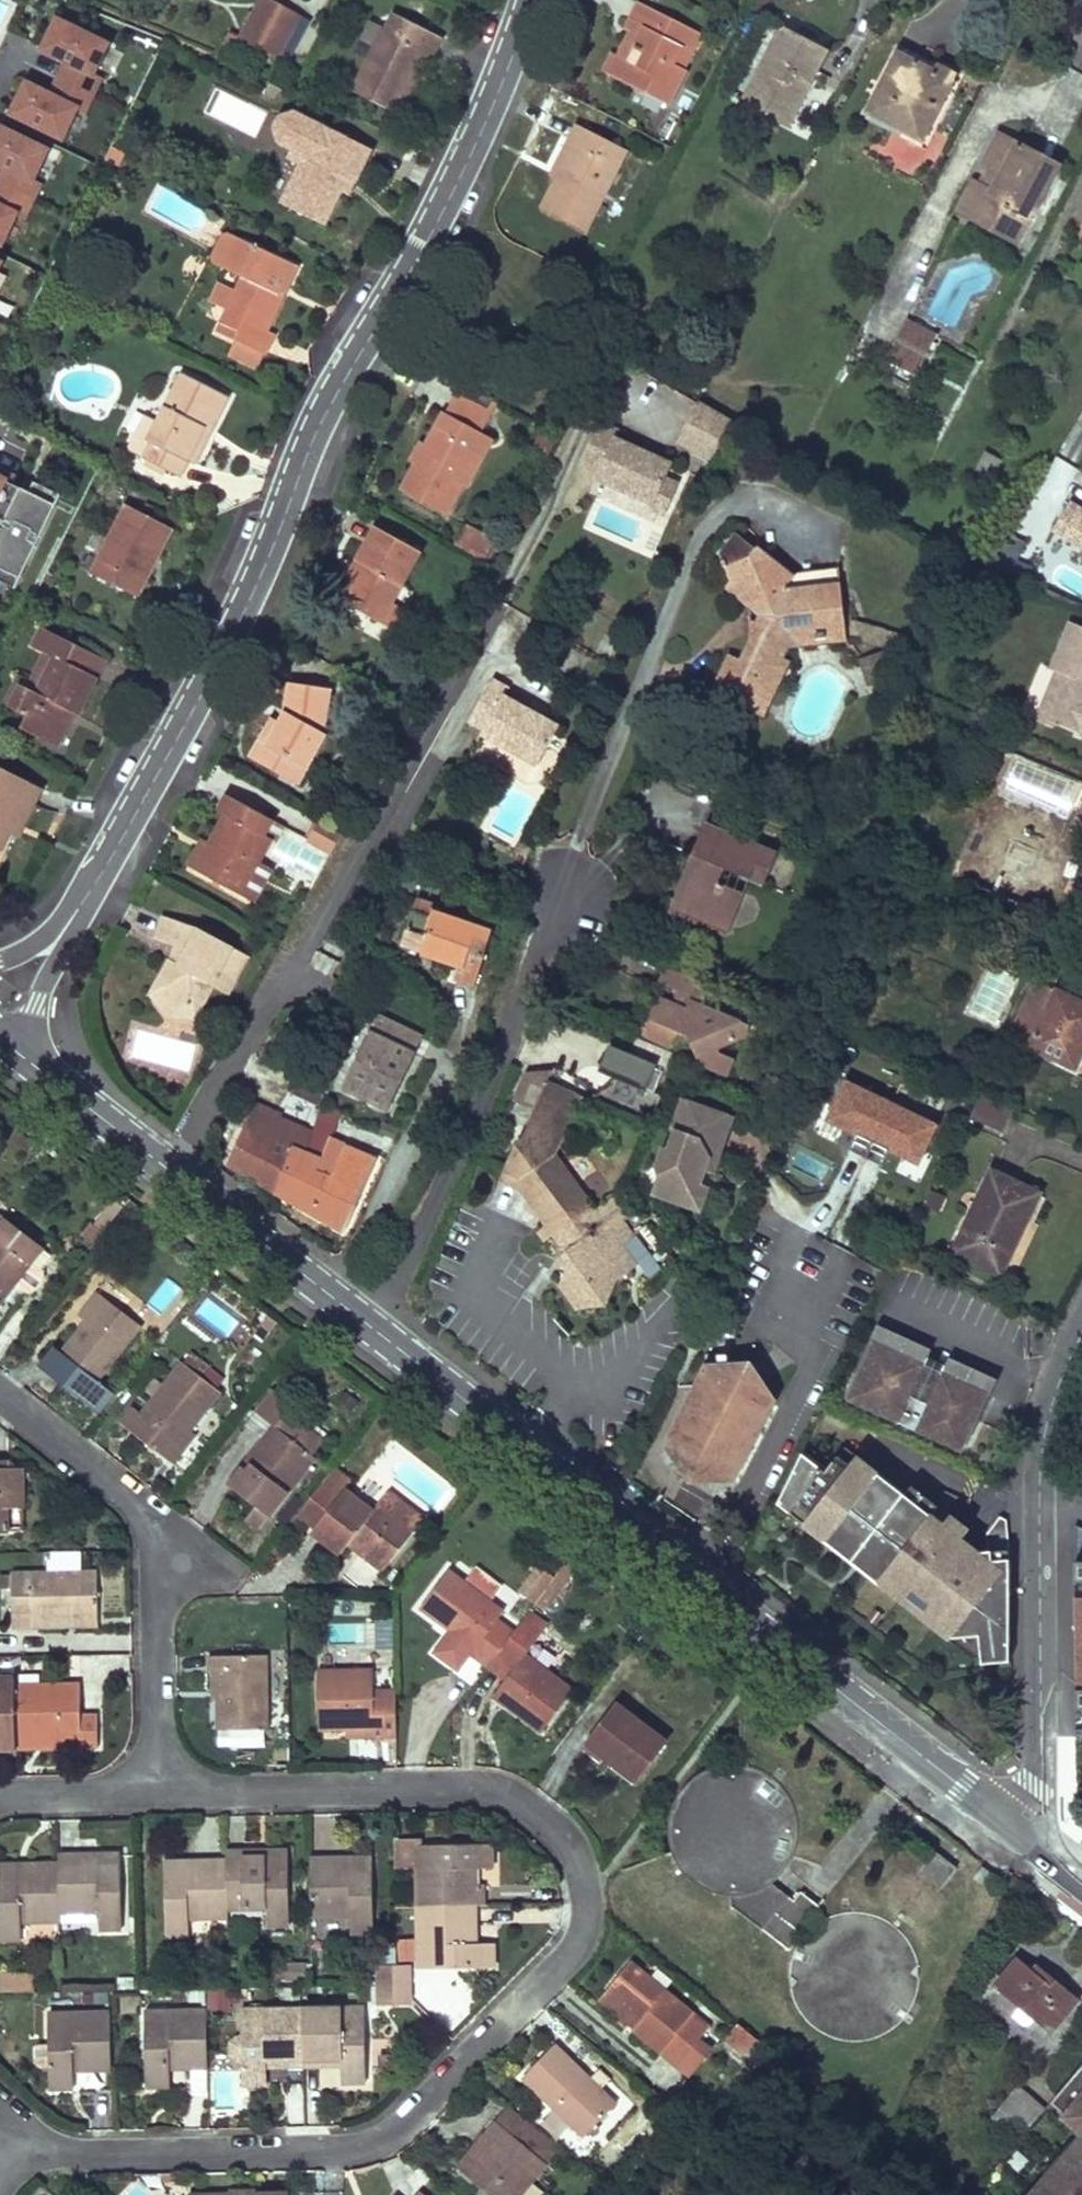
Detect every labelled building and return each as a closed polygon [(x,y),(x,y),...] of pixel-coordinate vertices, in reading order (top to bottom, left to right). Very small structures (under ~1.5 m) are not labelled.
[(234,50),(251,59),(256,50),(275,60),(299,14),(273,0),(261,0),(234,50)] [(613,54),(604,72),(669,105),(686,70),(683,69),(701,34),(638,2),(625,29),(644,39),(640,47),(627,40),(618,57),(613,54)] [(10,112),(67,139),(114,40),(58,13),(41,50),(65,62),(52,89),(27,77),(10,112)] [(369,57),(352,90),(398,114),(410,91),(403,87),(422,49),(429,52),(433,54),(441,37),(394,13),(386,29),(383,28),(383,29),(369,57)] [(356,50),(369,57),(383,29),(370,23),(356,50)] [(781,28),(743,101),(788,124),(826,51),(781,28)] [(900,46),(897,52),(934,71),(938,65),(900,46)] [(422,49),(403,87),(410,91),(429,52),(422,49)] [(897,52),(866,113),(923,142),(957,75),(938,65),(934,71),(897,52)] [(217,89),(206,116),(256,137),(267,111),(217,89)] [(278,116),(273,128),(278,144),(291,150),(297,153),(302,152),(304,157),(301,165),(292,182),(301,186),(290,208),(323,224),(340,191),(343,185),(334,180),(338,174),(354,182),(363,163),(357,160),(364,146),(295,111),(278,116)] [(7,247),(55,148),(0,122),(0,165),(4,167),(0,177),(0,244),(7,247)] [(578,125),(569,142),(575,145),(558,179),(542,210),(585,232),(618,166),(602,157),(610,141),(578,125)] [(980,185),(965,215),(1007,237),(1018,215),(1029,222),(1059,165),(999,134),(984,162),(993,168),(1003,172),(993,192),(983,187),(980,185)] [(610,141),(602,157),(618,166),(627,150),(610,141)] [(552,176),(558,179),(575,145),(569,142),(552,176)] [(364,146),(357,160),(363,163),(371,149),(364,146)] [(291,150),(287,158),(301,165),(304,157),(302,152),(297,153),(291,150)] [(993,168),(983,187),(993,192),(1003,172),(993,168)] [(343,185),(340,191),(348,195),(354,182),(338,174),(334,180),(343,185)] [(292,182),(281,203),(290,208),(301,186),(292,182)] [(958,212),(965,215),(980,185),(973,182),(958,212)] [(1029,222),(1018,215),(1007,237),(1018,243),(1029,222)] [(228,309),(217,331),(235,339),(234,340),(235,340),(262,353),(264,354),(274,333),(266,329),(283,294),(278,292),(292,263),(230,233),(222,236),(213,257),(215,264),(243,277),(236,291),(228,309)] [(9,257),(0,253),(0,276),(9,257)] [(292,263),(278,292),(283,294),(297,265),(292,263)] [(211,301),(228,309),(236,291),(219,284),(211,301)] [(908,321),(888,359),(916,373),(936,335),(908,321)] [(262,353),(235,340),(229,354),(255,367),(262,353)] [(147,415),(129,451),(147,460),(166,469),(179,476),(187,458),(203,426),(210,430),(227,396),(183,374),(159,421),(147,415)] [(445,413),(452,417),(461,401),(490,417),(498,404),(461,384),(445,413)] [(417,464),(402,491),(445,514),(462,484),(456,480),(482,433),(490,417),(461,401),(452,417),(445,413),(427,445),(424,450),(431,454),(426,464),(419,460),(417,464)] [(714,457),(725,433),(691,418),(680,442),(714,457)] [(654,504),(666,477),(672,464),(615,438),(618,431),(599,422),(580,465),(598,473),(596,478),(653,503),(654,504)] [(203,426),(187,458),(194,462),(210,430),(203,426)] [(482,433),(456,480),(462,484),(465,486),(491,438),(482,433)] [(419,460),(426,464),(431,454),(424,450),(427,445),(422,443),(412,462),(417,464),(419,460)] [(985,451),(971,477),(987,486),(1001,460),(985,451)] [(147,460),(144,464),(163,474),(166,469),(147,460)] [(24,581),(61,505),(0,474),(0,570),(24,581)] [(653,503),(650,508),(658,512),(673,480),(666,477),(654,504),(653,503)] [(126,504),(91,573),(137,596),(146,579),(142,577),(155,551),(159,553),(172,528),(126,504)] [(356,575),(342,601),(378,621),(388,602),(391,603),(402,584),(420,551),(376,527),(357,561),(363,564),(356,575)] [(490,558),(495,536),(460,528),(455,549),(490,558)] [(730,654),(711,691),(756,713),(782,658),(788,647),(791,639),(847,633),(841,583),(785,590),(794,578),(757,548),(756,549),(737,534),(721,554),(724,561),(723,561),(730,581),(726,586),(762,614),(759,619),(760,632),(753,631),(740,659),(730,654)] [(155,551),(142,577),(146,579),(159,553),(155,551)] [(351,572),(356,575),(363,564),(357,561),(351,572)] [(794,578),(785,590),(841,583),(839,567),(798,572),(794,578)] [(388,602),(378,621),(390,628),(400,608),(391,603),(388,602)] [(851,617),(853,636),(900,651),(905,635),(851,617)] [(751,619),(753,631),(760,632),(759,619),(751,619)] [(1050,675),(1056,678),(1042,710),(1057,715),(1054,723),(1081,735),(1081,629),(1071,625),(1052,669),(1050,675)] [(26,715),(20,728),(57,746),(69,720),(66,719),(70,710),(79,715),(97,677),(68,662),(77,644),(45,628),(35,647),(47,653),(56,658),(38,693),(22,685),(11,707),(26,715)] [(847,633),(791,639),(788,647),(847,640),(847,633)] [(77,644),(68,662),(97,677),(106,659),(77,644)] [(885,652),(865,658),(873,684),(878,683),(893,678),(885,652)] [(6,705),(11,707),(22,685),(38,693),(56,658),(47,653),(32,684),(19,678),(6,705)] [(782,658),(756,713),(763,716),(789,661),(782,658)] [(492,679),(470,720),(485,729),(482,733),(538,764),(559,726),(505,696),(509,688),(492,679)] [(264,734),(251,758),(280,773),(289,757),(306,767),(325,733),(324,732),(330,689),(289,683),(285,712),(286,713),(291,716),(286,724),(281,722),(272,739),(264,734)] [(1052,727),(1054,723),(1057,715),(1042,710),(1038,721),(1052,727)] [(286,713),(281,722),(286,724),(291,716),(286,713)] [(264,734),(272,739),(281,722),(273,717),(264,734)] [(289,757),(280,773),(297,783),(306,767),(289,757)] [(9,831),(33,783),(0,766),(0,848),(9,831)] [(42,787),(33,783),(9,831),(17,835),(42,787)] [(226,814),(210,844),(196,870),(252,901),(270,868),(258,862),(271,838),(265,835),(273,819),(228,795),(219,811),(226,814)] [(718,808),(698,855),(692,871),(678,904),(695,911),(692,917),(722,929),(731,909),(740,903),(739,890),(719,881),(724,868),(764,884),(777,853),(748,841),(755,824),(718,808)] [(1019,835),(1043,844),(1051,824),(1026,815),(1019,835)] [(273,819),(265,835),(271,838),(276,841),(284,826),(273,819)] [(332,853),(343,833),(318,819),(307,839),(332,853)] [(1000,833),(986,865),(1024,881),(1037,850),(1000,833)] [(189,866),(196,870),(210,844),(203,840),(189,866)] [(693,852),(686,869),(692,871),(698,855),(693,852)] [(433,905),(417,899),(413,911),(430,916),(433,905)] [(695,911),(678,904),(675,910),(692,917),(695,911)] [(413,911),(401,945),(425,953),(427,945),(441,950),(438,958),(458,964),(454,977),(474,984),(492,931),(434,912),(436,906),(433,905),(430,916),(413,911)] [(186,949),(178,964),(170,959),(160,976),(168,980),(161,993),(172,1008),(191,1009),(197,997),(205,1001),(214,985),(228,993),(248,956),(198,929),(163,917),(155,938),(177,946),(186,949)] [(1034,954),(1043,959),(1055,936),(1044,934),(1034,954)] [(427,945),(425,953),(438,958),(441,950),(427,945)] [(177,946),(170,959),(178,964),(186,949),(177,946)] [(160,976),(150,995),(167,1017),(195,1019),(205,1001),(197,997),(191,1009),(172,1008),(161,993),(168,980),(160,976)] [(1011,1036),(1075,1067),(1081,1053),(1081,1003),(1038,982),(1011,1036)] [(693,997),(674,989),(677,1005),(688,1010),(691,1001),(693,997)] [(659,998),(650,1019),(677,1029),(689,1034),(700,1063),(726,1074),(733,1059),(719,1053),(717,1048),(744,1036),(749,1024),(691,1001),(688,1010),(677,1005),(659,998)] [(378,1016),(344,1087),(389,1109),(415,1054),(412,1052),(420,1037),(378,1016)] [(668,1050),(677,1029),(650,1019),(632,1035),(637,1037),(668,1050)] [(668,1050),(637,1037),(629,1057),(663,1071),(671,1051),(668,1050)] [(627,1056),(618,1077),(654,1092),(663,1071),(629,1057),(627,1056)] [(326,1088),(297,1073),(289,1090),(321,1105),(326,1088)] [(941,1122),(847,1078),(826,1118),(922,1167),(941,1122)] [(556,1155),(582,1096),(549,1080),(521,1140),(518,1139),(503,1172),(524,1181),(526,1177),(534,1181),(529,1194),(528,1196),(527,1199),(528,1204),(543,1224),(535,1229),(544,1242),(552,1236),(594,1206),(580,1187),(572,1193),(552,1165),(556,1155)] [(980,1097),(970,1119),(1002,1133),(1012,1111),(980,1097)] [(256,1102),(228,1164),(276,1192),(295,1147),(308,1153),(313,1131),(281,1117),(282,1113),(256,1102)] [(731,1122),(685,1102),(675,1130),(678,1131),(670,1152),(665,1150),(659,1166),(662,1175),(655,1194),(684,1204),(689,1190),(699,1187),(706,1167),(710,1157),(721,1151),(731,1122)] [(321,1105),(313,1131),(329,1138),(340,1114),(321,1105)] [(295,1147),(276,1192),(344,1231),(378,1159),(329,1138),(313,1131),(308,1153),(295,1147)] [(713,1170),(721,1151),(710,1157),(706,1167),(713,1170)] [(556,1155),(552,1165),(572,1193),(580,1187),(556,1155)] [(503,1172),(499,1181),(529,1194),(534,1181),(526,1177),(524,1181),(503,1172)] [(979,1207),(958,1252),(1000,1273),(1026,1219),(1023,1218),(1035,1193),(993,1172),(977,1205),(979,1207)] [(706,1190),(699,1187),(689,1190),(684,1204),(698,1210),(706,1190)] [(568,1263),(559,1285),(578,1307),(607,1304),(619,1279),(629,1271),(639,1264),(623,1244),(635,1235),(624,1220),(630,1216),(616,1196),(597,1210),(594,1206),(552,1236),(561,1248),(565,1253),(566,1252),(570,1258),(568,1263)] [(31,1262),(27,1259),(38,1243),(0,1214),(0,1302),(31,1262)] [(94,1224),(84,1237),(93,1245),(104,1232),(94,1224)] [(568,1263),(570,1258),(566,1252),(565,1253),(562,1256),(566,1260),(568,1263)] [(86,1320),(104,1297),(98,1292),(80,1315),(86,1320)] [(61,1352),(98,1381),(141,1325),(104,1297),(86,1320),(61,1352)] [(873,1330),(869,1339),(989,1393),(993,1384),(873,1330)] [(869,1339),(841,1402),(961,1455),(977,1419),(989,1393),(966,1383),(945,1373),(869,1339)] [(680,1419),(669,1440),(682,1459),(704,1459),(716,1477),(739,1477),(780,1396),(755,1359),(710,1360),(699,1381),(712,1400),(702,1419),(680,1419)] [(219,1391),(183,1362),(142,1413),(133,1406),(120,1422),(166,1458),(189,1430),(219,1391)] [(699,1381),(680,1419),(702,1419),(712,1400),(699,1381)] [(288,1412),(291,1408),(266,1388),(251,1408),(273,1424),(276,1427),(288,1412)] [(273,1424),(251,1408),(240,1422),(262,1438),(273,1424)] [(259,1528),(315,1456),(312,1454),(323,1440),(288,1412),(276,1427),(273,1424),(262,1438),(263,1440),(268,1443),(247,1470),(243,1466),(229,1484),(256,1505),(246,1518),(259,1528)] [(189,1430),(166,1458),(171,1462),(193,1433),(189,1430)] [(243,1466),(247,1470),(268,1443),(263,1440),(243,1466)] [(922,1617),(949,1638),(980,1636),(983,1664),(1010,1662),(1010,1566),(1007,1520),(1000,1516),(982,1553),(846,1447),(826,1472),(803,1453),(778,1504),(867,1574),(881,1584),(887,1577),(928,1609),(922,1617)] [(22,1470),(10,1460),(0,1460),(0,1471),(22,1470)] [(6,1530),(6,1505),(23,1505),(22,1470),(0,1471),(0,1530),(6,1530)] [(386,1566),(412,1533),(376,1505),(372,1510),(344,1489),(341,1493),(324,1480),(297,1513),(315,1527),(312,1531),(340,1554),(348,1544),(352,1539),(386,1566)] [(386,1566),(352,1539),(348,1544),(382,1571),(386,1566)] [(81,1566),(82,1550),(50,1548),(49,1565),(81,1566)] [(503,1586),(477,1567),(465,1582),(449,1569),(420,1608),(441,1623),(473,1647),(469,1653),(487,1666),(497,1654),(514,1631),(497,1619),(504,1610),(492,1601),(503,1586)] [(525,1597),(535,1604),(555,1577),(545,1570),(525,1597)] [(98,1617),(97,1572),(0,1574),(0,1588),(11,1588),(13,1626),(34,1626),(34,1618),(98,1617)] [(555,1577),(535,1604),(544,1610),(564,1584),(555,1577)] [(881,1584),(922,1617),(928,1609),(887,1577),(881,1584)] [(524,1618),(542,1632),(546,1626),(528,1613),(524,1618)] [(98,1617),(34,1618),(34,1626),(98,1624),(98,1617)] [(514,1631),(497,1654),(514,1667),(493,1695),(541,1731),(573,1689),(526,1654),(542,1632),(524,1618),(514,1631)] [(469,1653),(473,1647),(441,1623),(437,1628),(469,1653)] [(949,1638),(983,1664),(980,1636),(949,1638)] [(268,1728),(266,1655),(209,1655),(209,1671),(212,1671),(218,1671),(219,1699),(219,1729),(268,1728)] [(318,1670),(319,1730),(347,1729),(374,1729),(374,1737),(396,1737),(395,1689),(373,1689),(373,1669),(318,1670)] [(80,1684),(18,1686),(17,1678),(0,1678),(0,1748),(19,1748),(19,1734),(45,1734),(45,1740),(80,1739),(80,1747),(98,1747),(98,1714),(81,1714),(80,1684)] [(641,1774),(665,1741),(617,1704),(588,1742),(606,1755),(610,1750),(619,1757),(641,1774)] [(374,1737),(374,1729),(347,1729),(348,1738),(374,1737)] [(45,1740),(45,1734),(19,1734),(19,1748),(80,1747),(80,1739),(45,1740)] [(606,1755),(588,1742),(583,1749),(600,1762),(606,1755)] [(633,1783),(641,1774),(619,1757),(612,1767),(633,1783)] [(749,1767),(732,1765),(715,1768),(700,1775),(687,1786),(677,1800),(672,1816),(670,1832),(673,1849),(680,1864),(691,1877),(705,1887),(721,1893),(737,1894),(754,1891),(769,1884),(782,1873),(792,1860),(798,1844),(799,1827),(796,1811),(789,1795),(778,1783),(765,1773),(749,1767)] [(418,1906),(475,1906),(475,1889),(468,1889),(468,1868),(492,1868),(491,1844),(418,1845),(418,1839),(395,1839),(396,1888),(418,1888),(418,1906)] [(288,1925),(287,1850),(265,1851),(265,1856),(243,1857),(243,1851),(226,1852),(226,1860),(227,1908),(265,1908),(266,1925),(288,1925)] [(933,1851),(917,1872),(927,1874),(934,1879),(940,1888),(955,1869),(933,1851)] [(121,1928),(120,1854),(97,1854),(98,1860),(75,1860),(75,1855),(58,1855),(58,1864),(59,1912),(98,1911),(98,1929),(121,1928)] [(372,1932),(371,1857),(349,1857),(349,1863),(327,1863),(327,1858),(310,1858),(311,1915),(350,1914),(350,1932),(372,1932)] [(187,1861),(164,1861),(166,1936),(188,1935),(188,1917),(227,1917),(227,1908),(226,1860),(209,1861),(209,1866),(187,1866),(187,1861)] [(0,1864),(0,1939),(21,1939),(20,1921),(59,1920),(59,1912),(58,1864),(41,1864),(41,1869),(19,1870),(19,1864),(0,1864)] [(475,1889),(475,1906),(483,1905),(483,1889),(475,1889)] [(819,1906),(800,1891),(793,1900),(788,1896),(762,1928),(789,1950),(815,1917),(812,1915),(819,1906)] [(418,1906),(419,1968),(494,1967),(493,1943),(469,1944),(469,1923),(475,1922),(475,1906),(418,1906)] [(868,1914),(851,1912),(835,1915),(819,1922),(806,1933),(797,1947),(791,1963),(789,1979),(792,1996),(799,2011),(810,2024),(824,2034),(840,2040),(857,2041),(873,2038),(888,2031),(901,2020),(911,2007),(917,1991),(918,1974),(916,1958),(909,1942),(898,1929),(884,1920),(868,1914)] [(1078,1999),(1046,1972),(1042,1977),(1031,1969),(1018,1958),(995,1985),(1020,2006),(1037,2020),(1051,2032),(1078,1999)] [(709,2027),(630,1962),(606,1990),(642,2019),(635,2028),(633,2029),(677,2065),(699,2040),(709,2027)] [(1042,1977),(1046,1972),(1036,1963),(1031,1969),(1042,1977)] [(378,1984),(396,1984),(396,1966),(377,1966),(378,1984)] [(396,1966),(396,1984),(409,1997),(409,1966),(396,1966)] [(32,1971),(0,1972),(0,1990),(0,1992),(32,1992),(32,1971)] [(409,2002),(409,1997),(396,1984),(378,1984),(378,2003),(409,2002)] [(635,2028),(642,2019),(606,1990),(599,1999),(635,2028)] [(341,2064),(342,2081),(365,2081),(364,2006),(302,2008),(304,2065),(320,2064),(320,2058),(341,2057),(341,2064)] [(1037,2020),(1020,2006),(1012,2015),(1029,2030),(1037,2020)] [(304,2065),(302,2008),(241,2009),(241,2036),(237,2036),(231,2041),(231,2053),(238,2059),(242,2059),(242,2084),(266,2083),(266,2065),(266,2059),(286,2059),(286,2065),(304,2065)] [(208,2067),(206,2010),(145,2011),(147,2085),(170,2085),(170,2067),(170,2061),(191,2060),(191,2067),(208,2067)] [(111,2068),(110,2012),(48,2013),(50,2087),(74,2086),(73,2069),(73,2062),(94,2062),(94,2069),(111,2068)] [(757,2039),(738,2023),(725,2039),(745,2054),(757,2039)] [(699,2040),(677,2065),(689,2075),(711,2050),(699,2040)] [(589,2079),(554,2044),(522,2076),(583,2136),(585,2134),(615,2104),(600,2089),(589,2079)] [(380,2067),(393,2067),(397,2063),(396,2055),(380,2055),(380,2067)] [(1051,2102),(1081,2128),(1081,2129),(1081,2065),(1051,2102)] [(599,2069),(589,2079),(600,2089),(609,2079),(599,2069)] [(1019,2139),(1046,2107),(1019,2084),(992,2116),(1019,2139)] [(491,2194),(519,2194),(560,2146),(509,2104),(484,2134),(488,2138),(461,2170),(491,2194)] [(1044,2171),(1048,2175),(1050,2177),(1081,2140),(1081,2129),(1081,2128),(1044,2171)] [(457,2167),(461,2170),(488,2138),(484,2134),(457,2167)] [(590,2150),(581,2159),(588,2166),(603,2151),(585,2134),(583,2136),(579,2140),(590,2150)] [(590,2150),(579,2140),(571,2149),(581,2159),(590,2150)] [(1050,2177),(1048,2175),(1031,2194),(1081,2194),(1081,2140),(1050,2177)] [(182,2173),(159,2173),(160,2184),(183,2184),(182,2173)]
